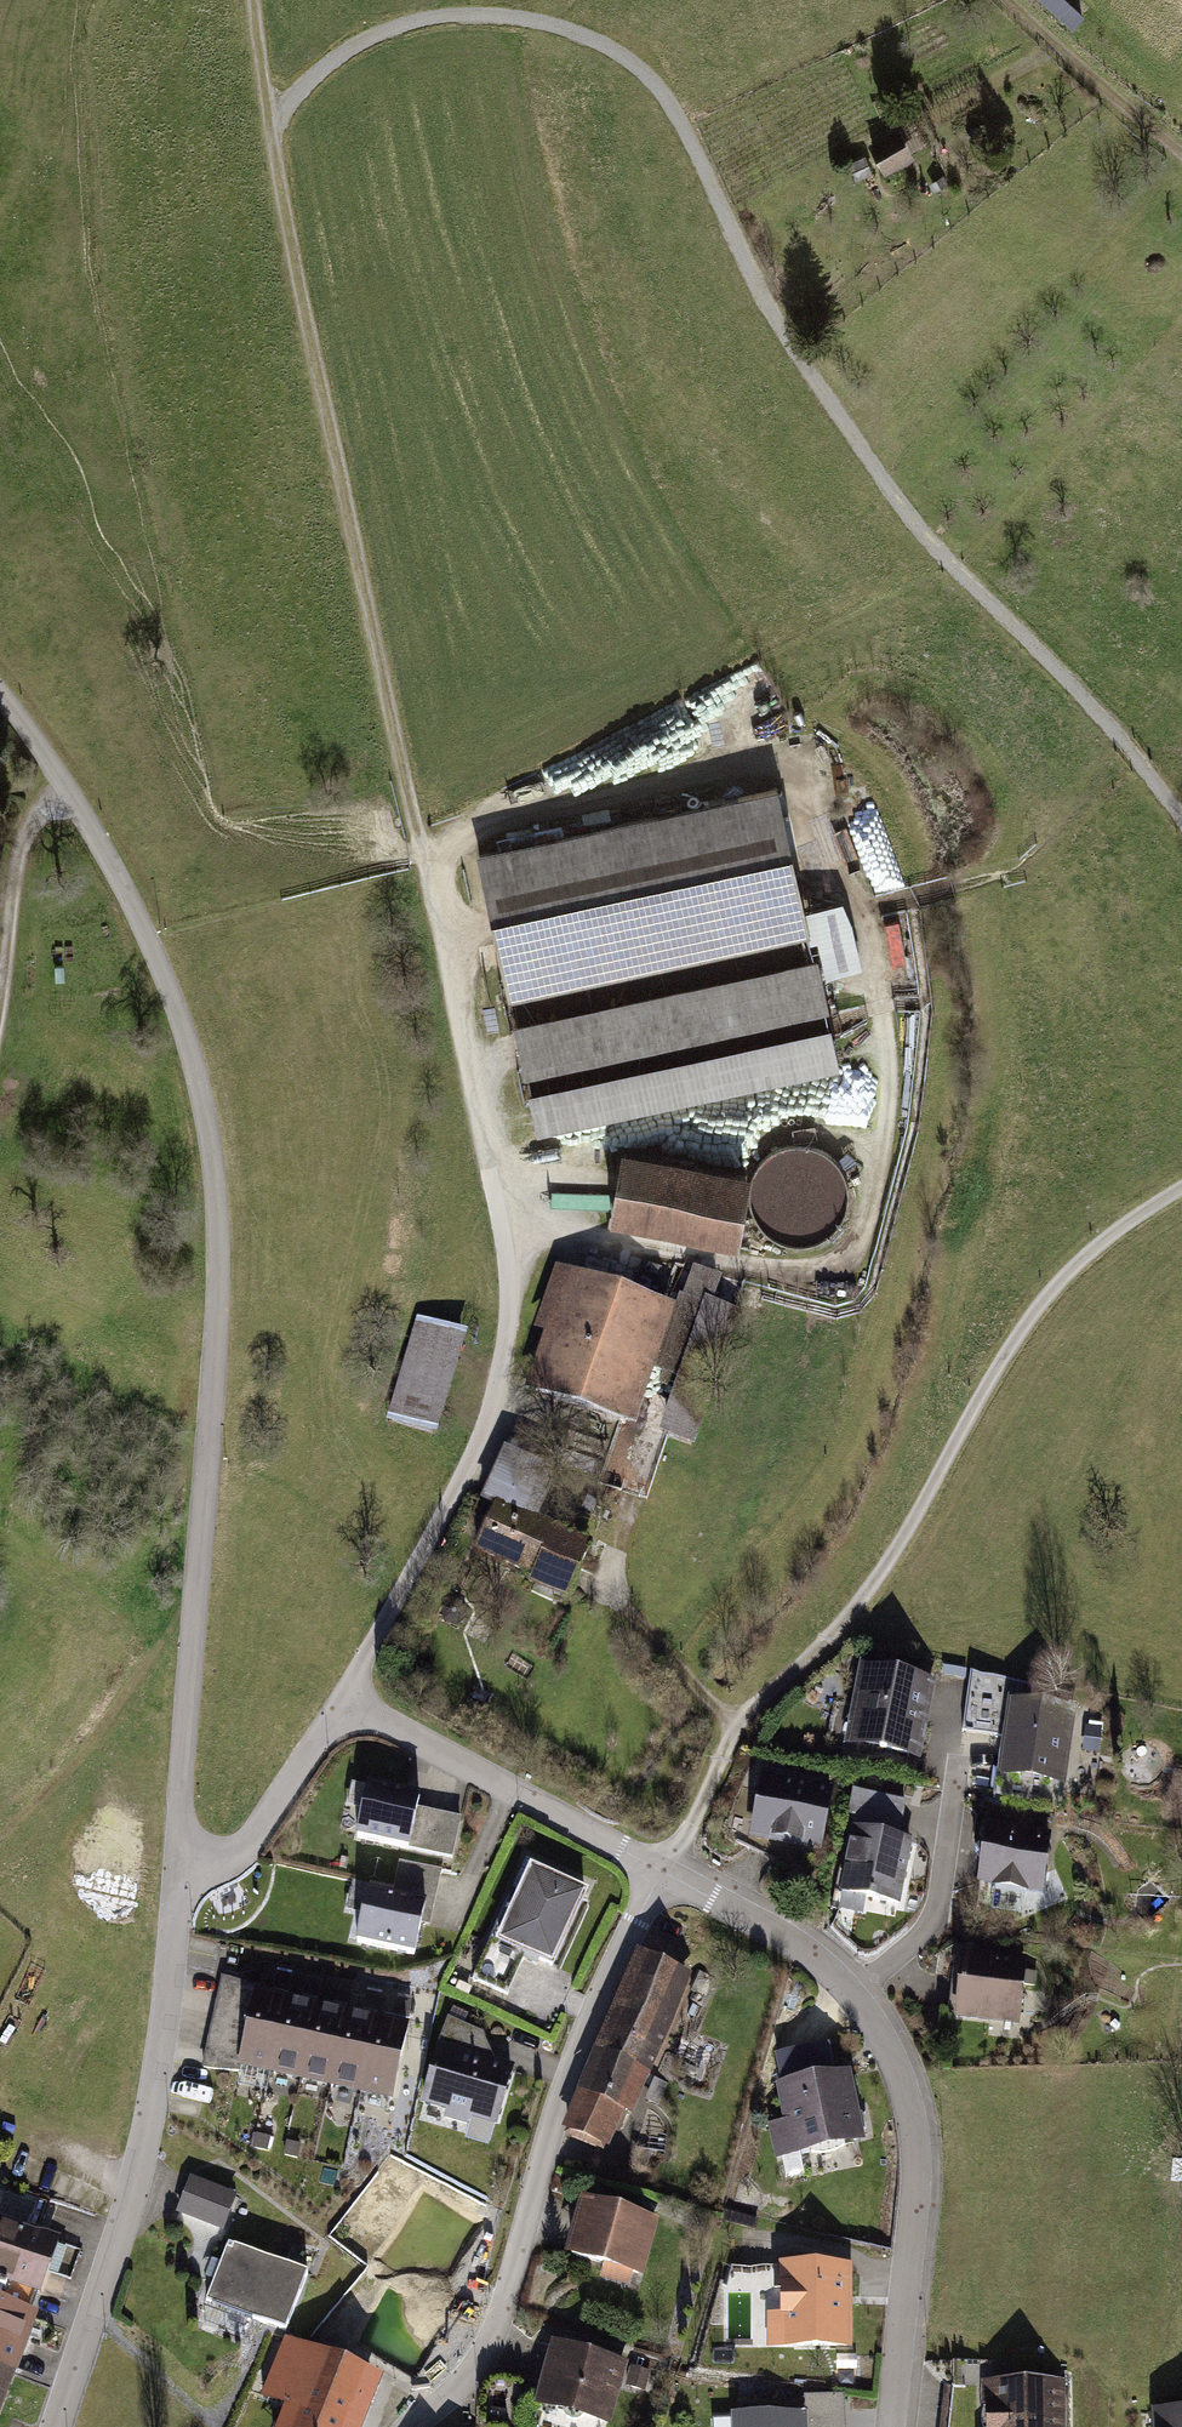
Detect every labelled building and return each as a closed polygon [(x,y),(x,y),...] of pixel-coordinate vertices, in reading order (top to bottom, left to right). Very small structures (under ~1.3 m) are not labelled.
[(899,128),(871,143),(888,174),(915,158),(899,128)] [(774,778),(471,849),(505,994),(808,923),(774,778)] [(871,891),(899,886),(883,797),(854,803),(871,891)] [(514,1021),(526,1068),(825,993),(814,946),(514,1021)] [(834,1011),(528,1067),(536,1110),(842,1053),(834,1011)] [(739,1164),(609,1136),(594,1207),(724,1234),(739,1164)] [(852,1171),(784,1151),(764,1218),(831,1238),(852,1171)] [(642,1422),(677,1306),(557,1270),(522,1386),(642,1422)] [(462,1327),(414,1313),(384,1416),(432,1430),(462,1327)] [(499,1495),(471,1550),(565,1598),(593,1544),(499,1495)] [(930,1685),(862,1671),(847,1745),(915,1759),(930,1685)] [(999,1678),(971,1673),(963,1731),(981,1733),(1008,1736),(1012,1702),(1032,1704),(1033,1684),(999,1678)] [(1008,1736),(1002,1780),(1065,1788),(1075,1709),(1032,1704),(1012,1702),(1008,1736)] [(831,1783),(758,1768),(744,1835),(816,1850),(831,1783)] [(358,1833),(410,1844),(422,1794),(369,1782),(358,1833)] [(902,1803),(854,1794),(831,1913),(895,1925),(912,1835),(896,1832),(902,1803)] [(987,1826),(979,1885),(1044,1893),(1051,1833),(987,1826)] [(400,1880),(440,1886),(443,1866),(402,1860),(400,1880)] [(586,1888),(526,1861),(492,1936),(552,1963),(586,1888)] [(369,1889),(359,1937),(415,1948),(425,1900),(369,1889)] [(1027,1956),(956,1948),(949,2016),(1019,2023),(1027,1956)] [(569,2132),(613,2151),(685,1982),(641,1963),(569,2132)] [(257,2002),(243,2069),(386,2100),(401,2033),(257,2002)] [(508,2071),(441,2052),(426,2104),(493,2123),(508,2071)] [(852,2059),(773,2074),(781,2118),(764,2122),(771,2157),(867,2139),(852,2059)] [(178,2206),(226,2227),(242,2190),(194,2170),(178,2206)] [(655,2215),(579,2191),(562,2247),(638,2271),(655,2215)] [(4,2212),(0,2224),(0,2261),(54,2280),(70,2235),(4,2212)] [(228,2249),(208,2304),(283,2331),(303,2276),(228,2249)] [(850,2257),(777,2258),(778,2343),(852,2342),(850,2257)] [(364,2324),(375,2294),(361,2289),(350,2319),(364,2324)] [(0,2304),(0,2422),(39,2318),(0,2304)] [(620,2369),(554,2352),(542,2403),(607,2420),(620,2369)] [(284,2426),(359,2426),(376,2385),(311,2359),(284,2426)] [(983,2384),(984,2426),(1058,2426),(1058,2383),(983,2384)] [(730,2409),(730,2426),(845,2426),(844,2391),(803,2393),(803,2407),(730,2409)] [(1156,2414),(1157,2426),(1181,2426),(1181,2413),(1156,2414)]
